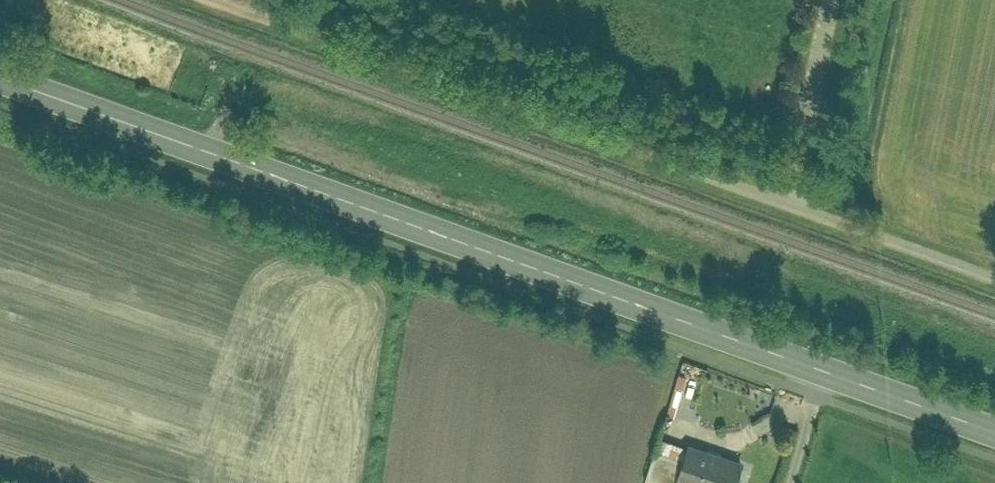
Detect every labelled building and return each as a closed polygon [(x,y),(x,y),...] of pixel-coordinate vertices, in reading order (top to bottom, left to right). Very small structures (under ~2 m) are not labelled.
[(698,387),(683,381),(675,403),(691,409),(698,387)] [(663,482),(733,482),(740,462),(662,437),(648,478),(663,482)]
